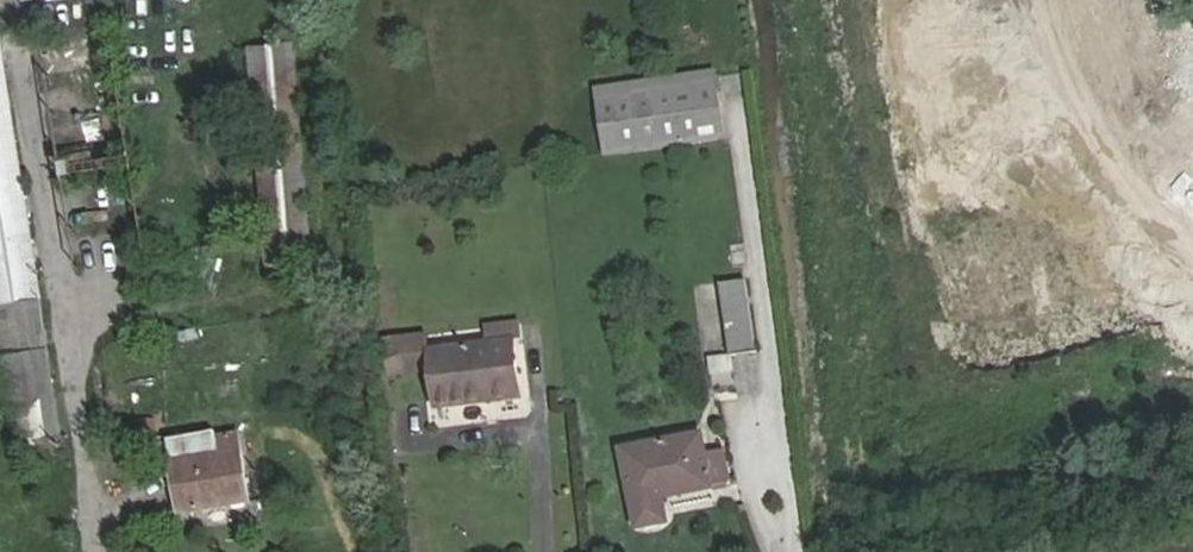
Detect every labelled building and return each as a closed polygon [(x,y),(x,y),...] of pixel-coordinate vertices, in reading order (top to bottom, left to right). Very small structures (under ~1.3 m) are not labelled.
[(251,52),(267,284),(292,282),(291,266),(306,266),(291,51),(251,52)] [(37,308),(0,60),(0,312),(37,308)] [(742,142),(734,83),(617,100),(626,158),(742,142)] [(762,281),(736,285),(745,355),(771,352),(762,281)] [(410,374),(433,374),(434,332),(411,332),(410,374)] [(440,355),(447,412),(530,401),(523,344),(440,355)] [(733,353),(708,356),(711,377),(736,373),(733,353)] [(712,435),(632,451),(643,505),(670,500),(668,492),(699,486),(701,494),(722,490),(716,459),(712,435)] [(219,468),(187,472),(190,498),(179,500),(181,518),(246,510),(239,441),(217,443),(219,468)] [(732,457),(716,459),(722,490),(738,487),(732,457)] [(190,498),(187,472),(176,474),(179,500),(190,498)] [(668,492),(670,500),(701,494),(699,486),(668,492)]
